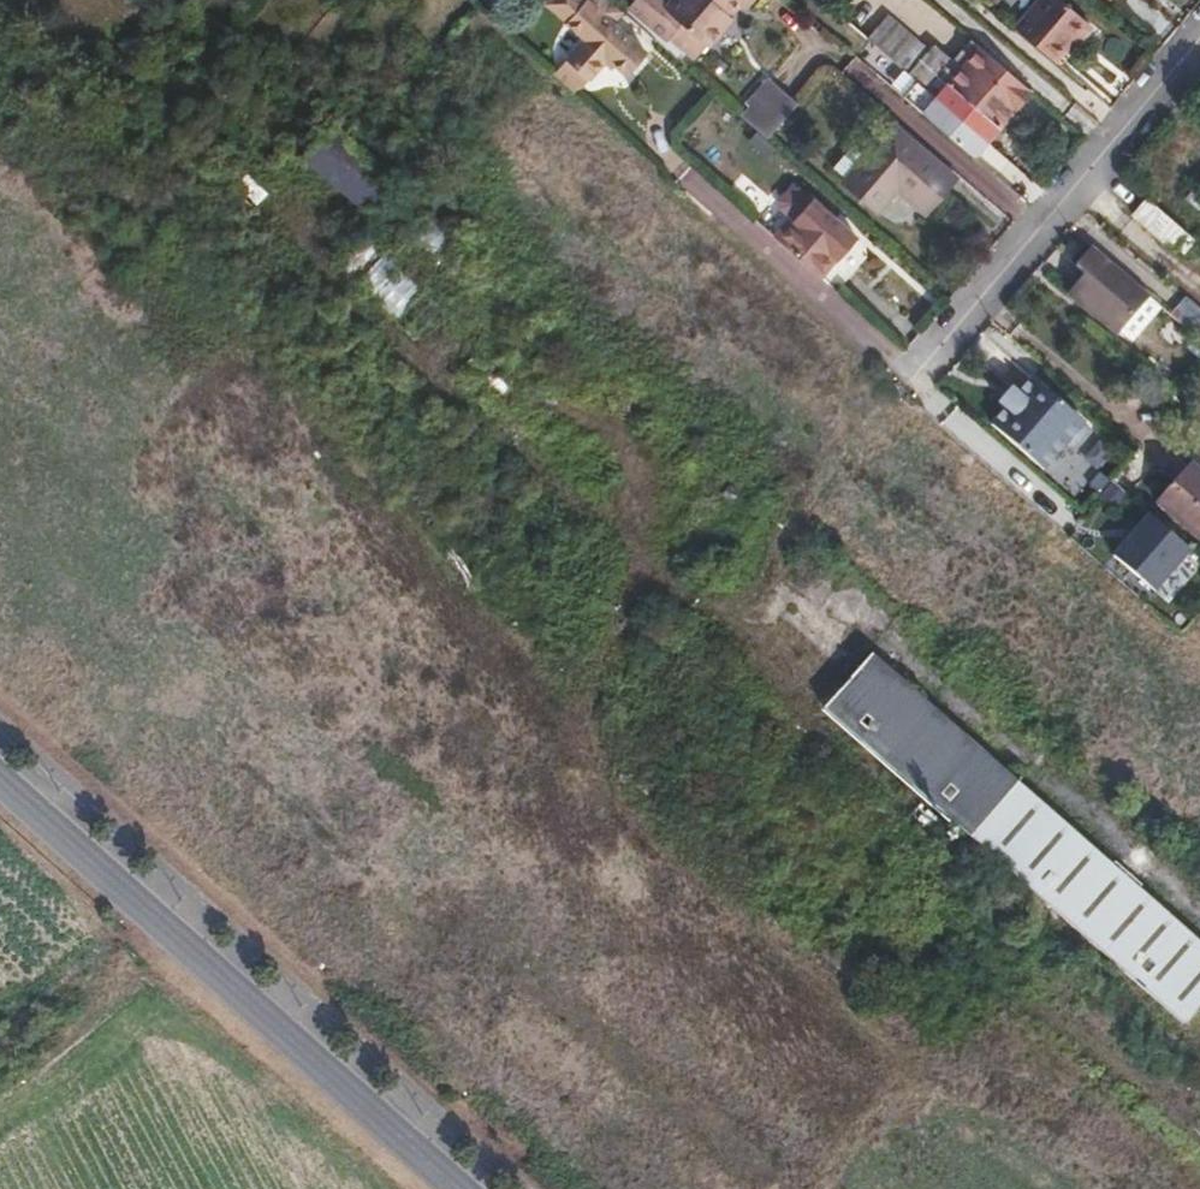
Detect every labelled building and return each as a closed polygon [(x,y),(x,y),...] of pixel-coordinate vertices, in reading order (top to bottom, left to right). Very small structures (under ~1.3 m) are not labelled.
[(667,5),(677,13),(665,28),(697,53),(706,41),(714,47),(736,19),(732,16),(741,5),(746,9),(754,0),(671,0),(667,5)] [(1087,20),(1066,0),(1035,0),(1015,23),(1053,58),(1087,20)] [(645,51),(596,8),(577,30),(584,35),(565,57),(591,77),(607,58),(626,72),(645,51)] [(1023,96),(973,53),(956,71),(928,47),(891,14),(882,24),(892,33),(920,57),(948,80),(999,124),(1023,96)] [(909,69),(920,57),(892,33),(882,24),(871,36),(909,69)] [(973,53),(980,43),(970,35),(963,44),(973,53)] [(956,71),(973,53),(963,44),(951,58),(933,42),(928,47),(956,71)] [(1032,87),(980,43),(973,53),(1023,96),(1032,87)] [(901,73),(880,56),(871,65),(892,83),(901,73)] [(577,93),(591,77),(565,57),(552,72),(577,93)] [(999,124),(948,80),(923,110),(974,154),(999,124)] [(788,111),(766,92),(745,115),(768,136),(788,111)] [(958,175),(894,119),(843,178),(876,207),(895,184),(927,211),(958,175)] [(327,132),(301,163),(354,206),(379,176),(327,132)] [(810,192),(774,236),(818,274),(836,254),(839,257),(859,235),(810,192)] [(1129,215),(1170,250),(1175,244),(1182,251),(1191,239),(1143,199),(1134,209),(1129,215)] [(1096,333),(1129,296),(1074,248),(1057,267),(1071,280),(1056,298),(1096,333)] [(419,290),(381,254),(355,281),(393,317),(419,290)] [(1109,344),(1141,306),(1129,296),(1096,333),(1109,344)] [(1199,327),(1199,311),(1182,297),(1167,315),(1193,336),(1199,327)] [(994,398),(980,414),(1032,458),(1055,432),(1057,435),(1063,435),(1073,423),(1073,417),(1070,415),(1073,412),(1021,367),(1008,383),(994,398)] [(1001,377),(988,392),(994,398),(1008,383),(1001,377)] [(1156,500),(1199,538),(1199,537),(1199,472),(1189,462),(1156,500)] [(1104,558),(1148,596),(1186,551),(1142,514),(1104,558)] [(1170,601),(1192,568),(1179,559),(1157,592),(1170,601)] [(1076,832),(878,657),(828,713),(911,785),(999,863),(1068,924),(1122,971),(1189,1032),(1199,1019),(1199,941),(1076,832)]
